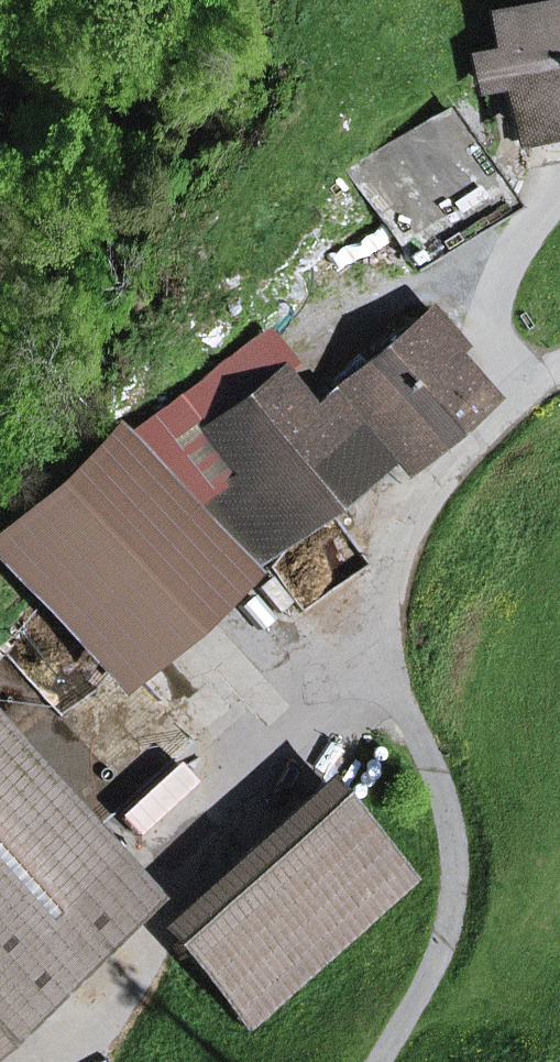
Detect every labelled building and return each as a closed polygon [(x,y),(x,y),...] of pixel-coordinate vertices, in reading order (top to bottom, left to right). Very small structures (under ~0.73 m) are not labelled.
[(518,127),(559,119),(559,6),(496,20),(502,50),(508,79),(518,127)] [(476,55),(482,84),(508,79),(502,50),(476,55)] [(504,201),(446,107),(347,169),(406,262),(504,201)] [(523,148),(559,141),(559,119),(518,127),(523,148)] [(335,393),(399,466),(479,397),(443,355),(454,346),(426,314),(335,393)] [(188,507),(232,567),(376,462),(331,401),(310,417),(280,377),(200,435),(230,476),(188,507)] [(5,536),(118,662),(219,572),(106,446),(5,536)] [(0,736),(0,781),(15,798),(37,777),(0,736)] [(146,899),(37,777),(15,798),(0,781),(0,1029),(146,899)] [(408,881),(334,799),(178,939),(252,1021),(408,881)]
